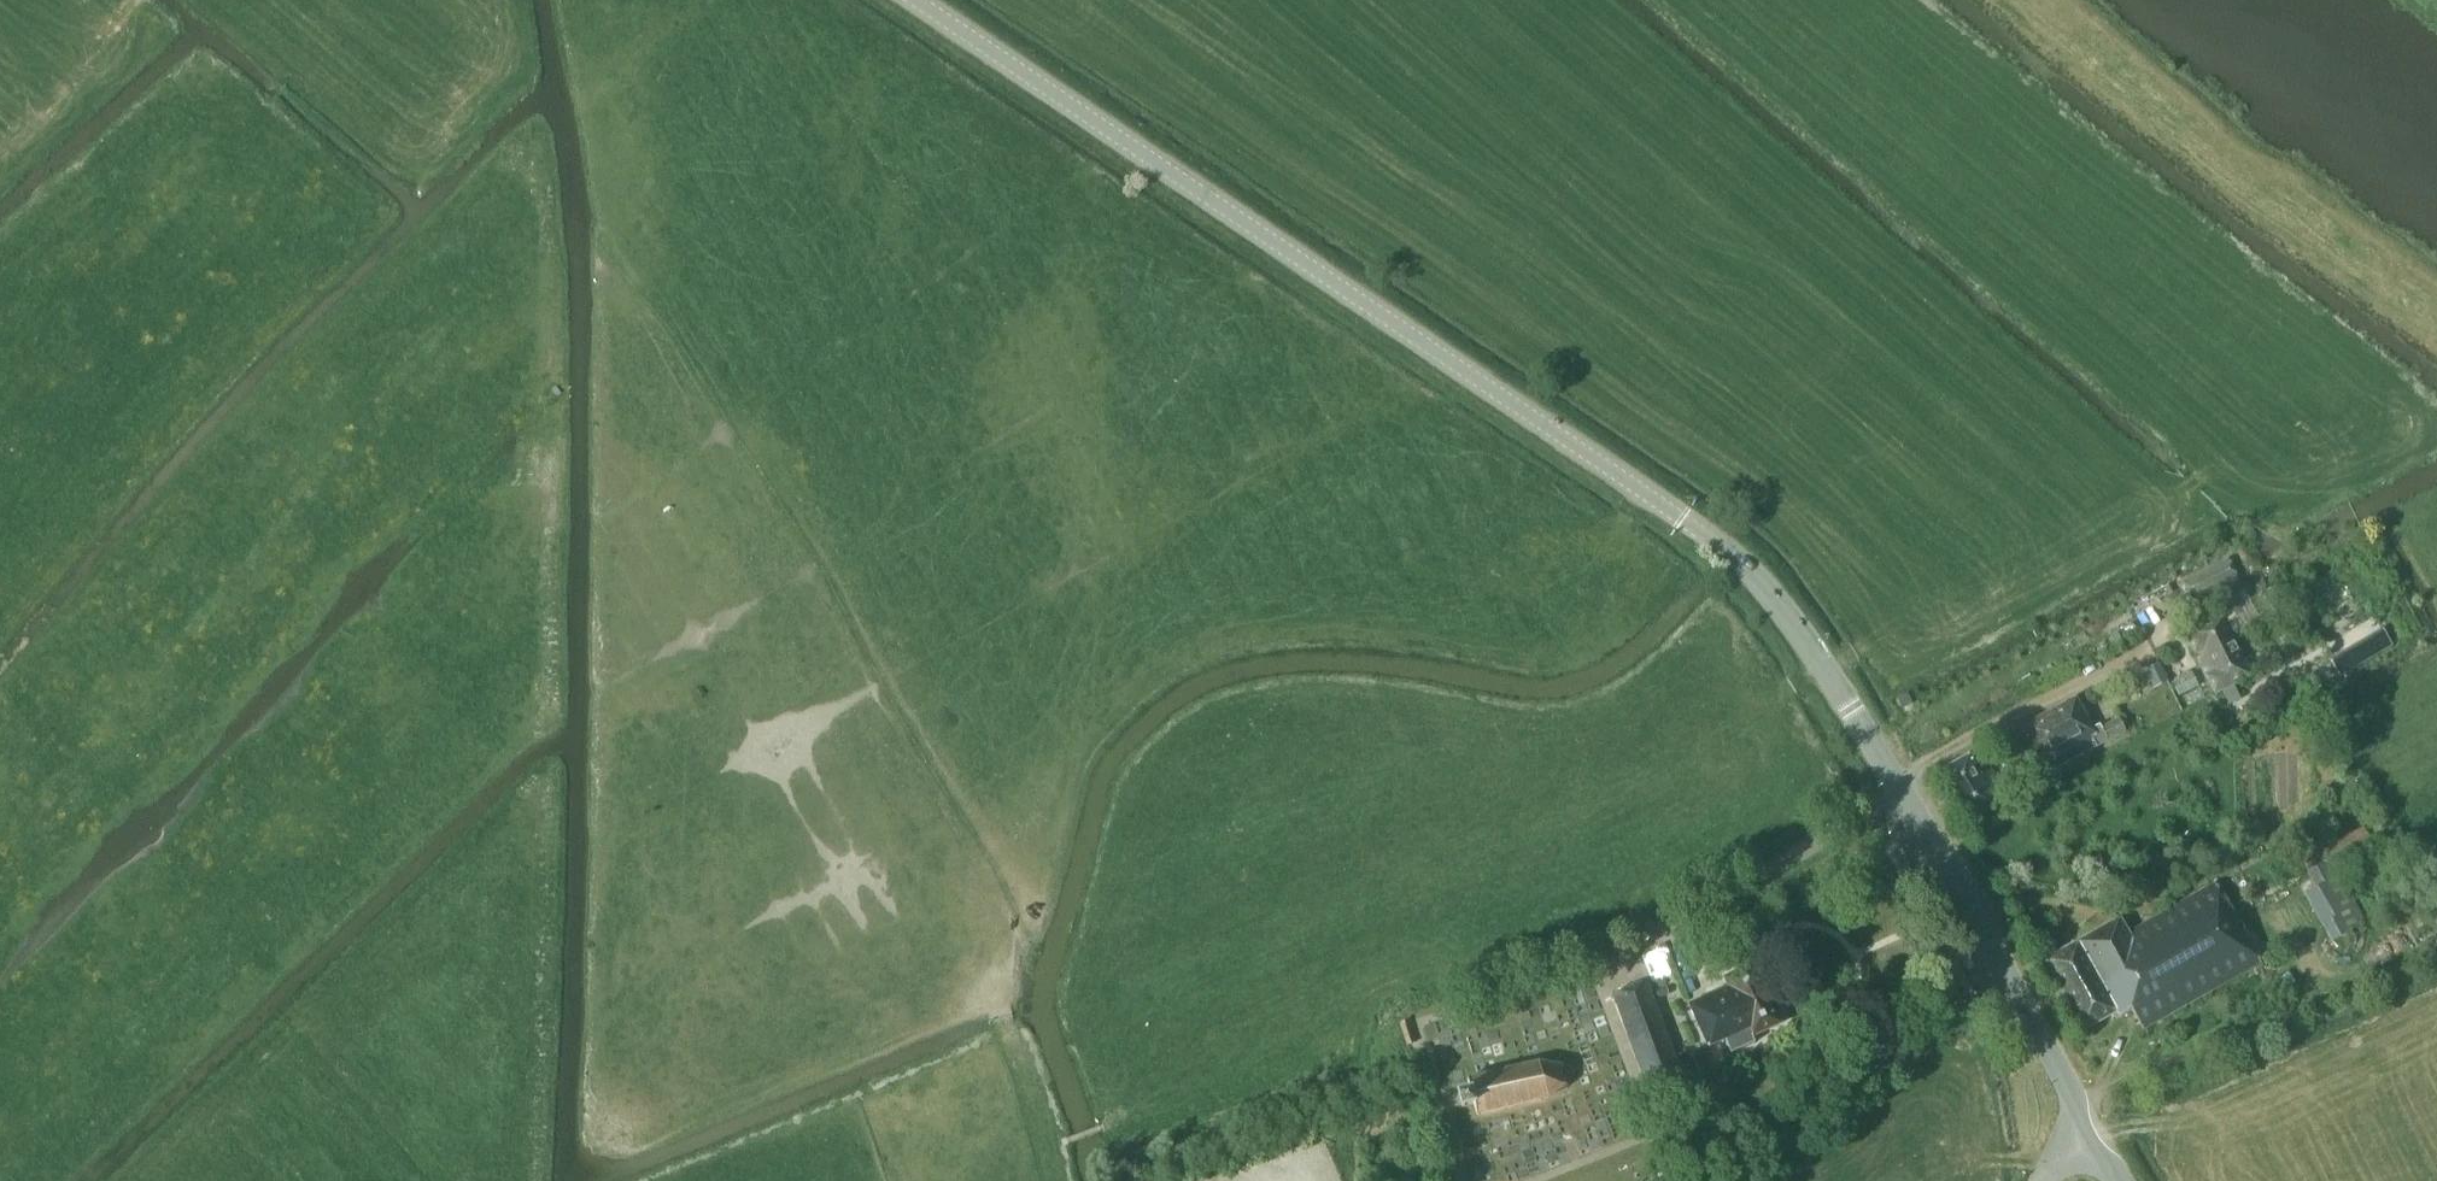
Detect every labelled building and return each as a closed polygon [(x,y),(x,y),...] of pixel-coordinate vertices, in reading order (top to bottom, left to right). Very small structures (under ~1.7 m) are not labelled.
[(2193,601),(2237,579),(2227,559),(2183,581),(2193,601)] [(2218,613),(2248,597),(2242,586),(2212,602),(2218,613)] [(2186,637),(2190,646),(2204,678),(2207,676),(2215,695),(2223,691),(2229,703),(2242,697),(2236,685),(2253,677),(2222,620),(2199,631),(2186,637)] [(2122,630),(2113,636),(2119,646),(2128,640),(2122,630)] [(2093,727),(2077,697),(2022,727),(2044,767),(2047,766),(2051,773),(2126,732),(2119,719),(2102,728),(2100,724),(2093,727)] [(1941,771),(1968,821),(2005,801),(1984,752),(1972,758),(1971,755),(1941,771)] [(2334,865),(2373,846),(2364,827),(2319,848),(2315,850),(2319,857),(2303,865),(2315,886),(2304,893),(2322,928),(2325,934),(2314,940),(2317,946),(2329,940),(2331,942),(2366,921),(2334,865)] [(2133,1012),(2145,1032),(2263,965),(2217,885),(2129,934),(2121,920),(2082,942),(2081,941),(2045,961),(2085,1032),(2117,1014),(2120,1019),(2133,1012)] [(1731,989),(1696,1004),(1692,1006),(1711,1048),(1728,1040),(1734,1054),(1757,1043),(1754,1037),(1780,1026),(1755,967),(1727,979),(1731,989)] [(1649,984),(1614,997),(1647,1084),(1682,1070),(1649,984)] [(1407,1044),(1416,1042),(1409,1020),(1401,1022),(1407,1044)] [(1550,1101),(1567,1087),(1561,1067),(1540,1063),(1470,1078),(1471,1091),(1458,1094),(1460,1104),(1462,1111),(1475,1108),(1478,1118),(1550,1101)]
